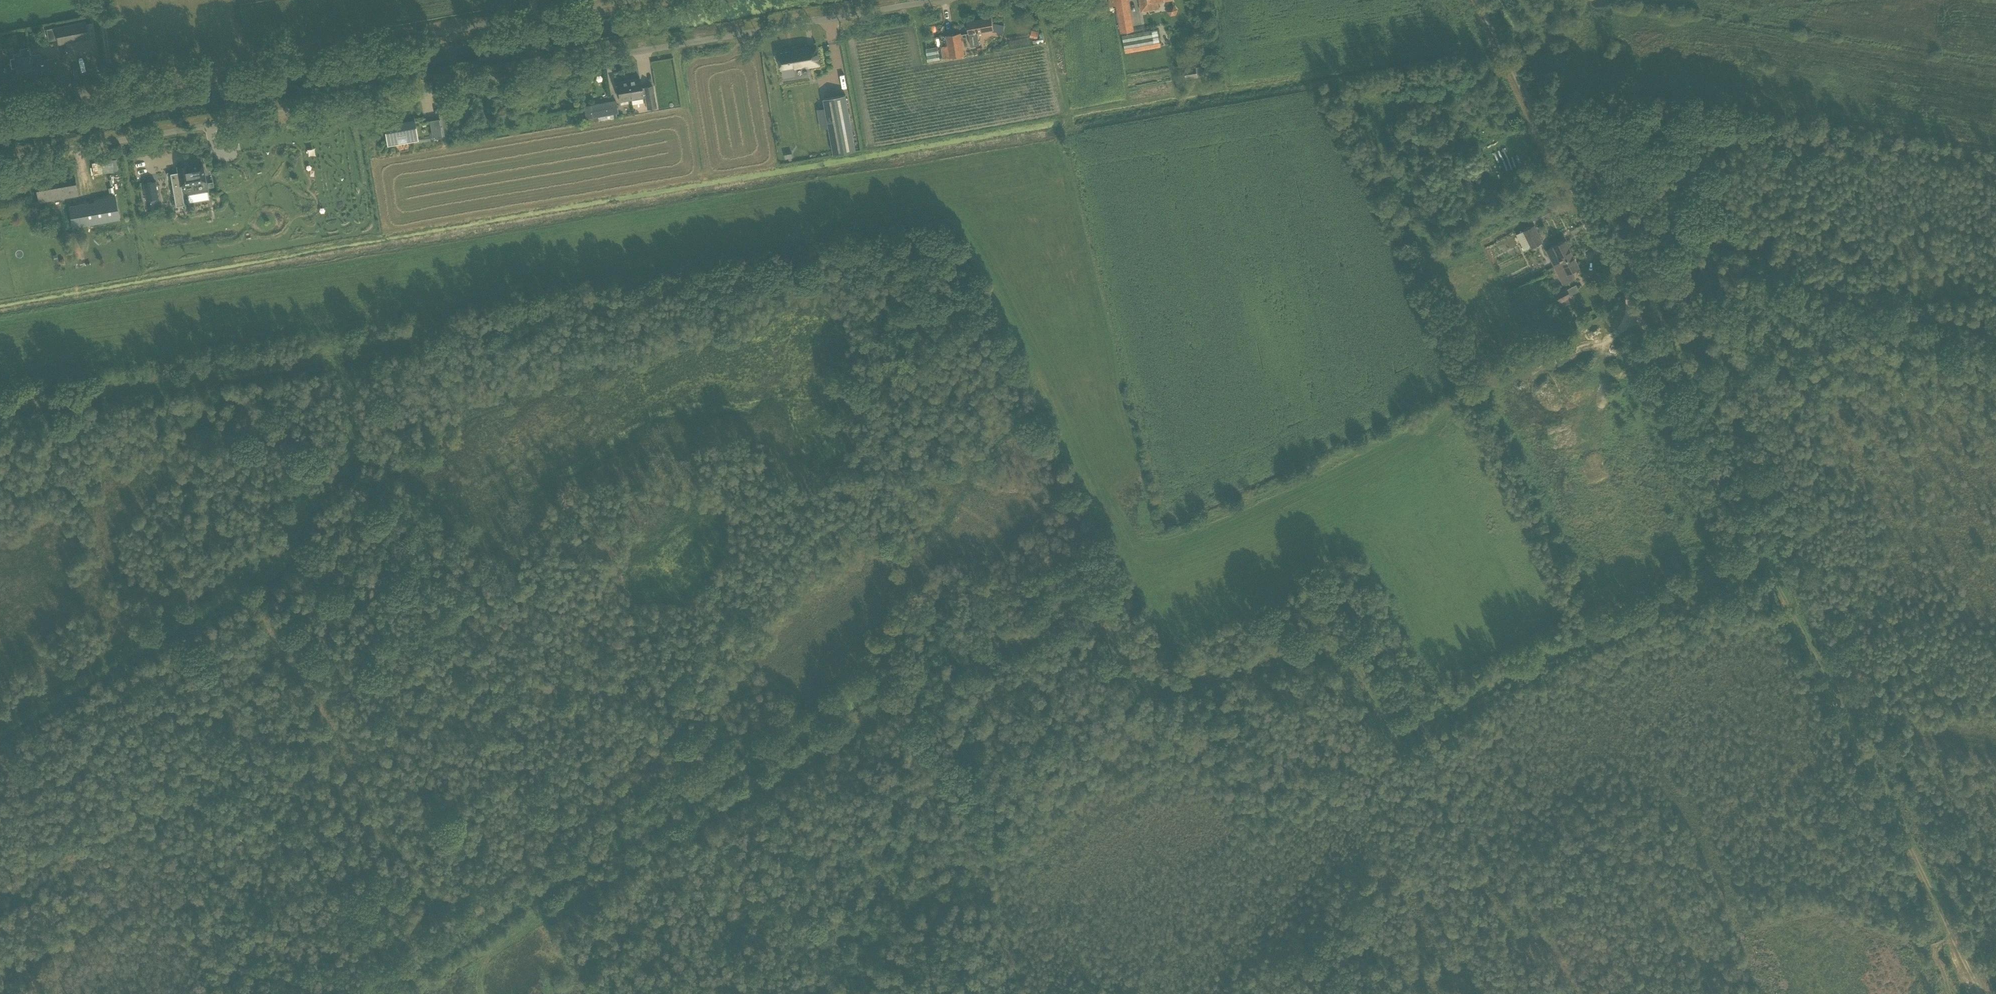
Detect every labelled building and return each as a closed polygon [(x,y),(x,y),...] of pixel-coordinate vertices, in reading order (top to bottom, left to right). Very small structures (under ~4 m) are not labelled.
[(1142,11),(1159,8),(1158,1),(1162,0),(1140,0),(1142,11)] [(1129,3),(1116,5),(1121,32),(1133,30),(1129,3)] [(1174,5),(1169,6),(1167,11),(1171,16),(1176,15),(1178,10),(1174,5)] [(994,29),(992,17),(967,22),(970,46),(978,44),(976,32),(994,29)] [(89,37),(88,36),(94,35),(92,21),(86,22),(85,20),(55,26),(56,28),(58,39),(59,43),(89,37)] [(1039,31),(1032,30),(1030,37),(1037,39),(1039,31)] [(961,33),(947,35),(948,45),(950,57),(965,55),(961,33)] [(781,71),(782,78),(794,76),(793,69),(805,67),(819,65),(816,47),(777,54),(780,71),(781,71)] [(31,55),(34,75),(57,71),(54,58),(42,61),(40,54),(31,55)] [(14,58),(18,78),(34,75),(31,55),(14,58)] [(1202,66),(1196,67),(1196,66),(1184,68),(1186,79),(1198,77),(1203,76),(1202,66)] [(628,80),(631,99),(645,97),(647,109),(656,107),(652,86),(644,87),(642,88),(640,78),(628,80)] [(631,99),(628,80),(617,82),(620,101),(631,99)] [(856,151),(854,137),(846,95),(823,99),(834,155),(856,151)] [(583,106),(586,119),(610,114),(611,119),(616,118),(616,113),(618,113),(616,101),(583,106)] [(389,145),(416,140),(413,120),(415,120),(414,119),(384,125),(385,125),(389,145)] [(430,121),(433,138),(441,136),(438,120),(430,121)] [(791,134),(787,143),(796,147),(800,138),(791,134)] [(183,166),(180,166),(177,167),(178,173),(170,174),(176,207),(185,206),(181,186),(206,182),(203,164),(188,167),(183,167),(183,166)] [(65,196),(64,191),(77,189),(74,176),(36,183),(39,201),(56,198),(55,197),(65,196)] [(158,197),(156,181),(144,183),(147,199),(158,197)] [(88,203),(68,207),(71,227),(79,226),(118,219),(114,197),(94,200),(95,206),(88,207),(88,203)] [(1524,231),(1516,234),(1524,250),(1531,247),(1532,247),(1542,242),(1534,225),(1523,230),(1524,231)] [(1565,240),(1546,250),(1551,260),(1558,256),(1561,263),(1573,256),(1565,240)] [(1561,263),(1554,266),(1563,284),(1575,278),(1574,278),(1571,280),(1567,274),(1579,268),(1573,256),(1561,263)] [(1571,296),(1567,288),(1555,294),(1560,302),(1571,296)] [(1571,322),(1574,328),(1580,325),(1577,318),(1571,322)]
